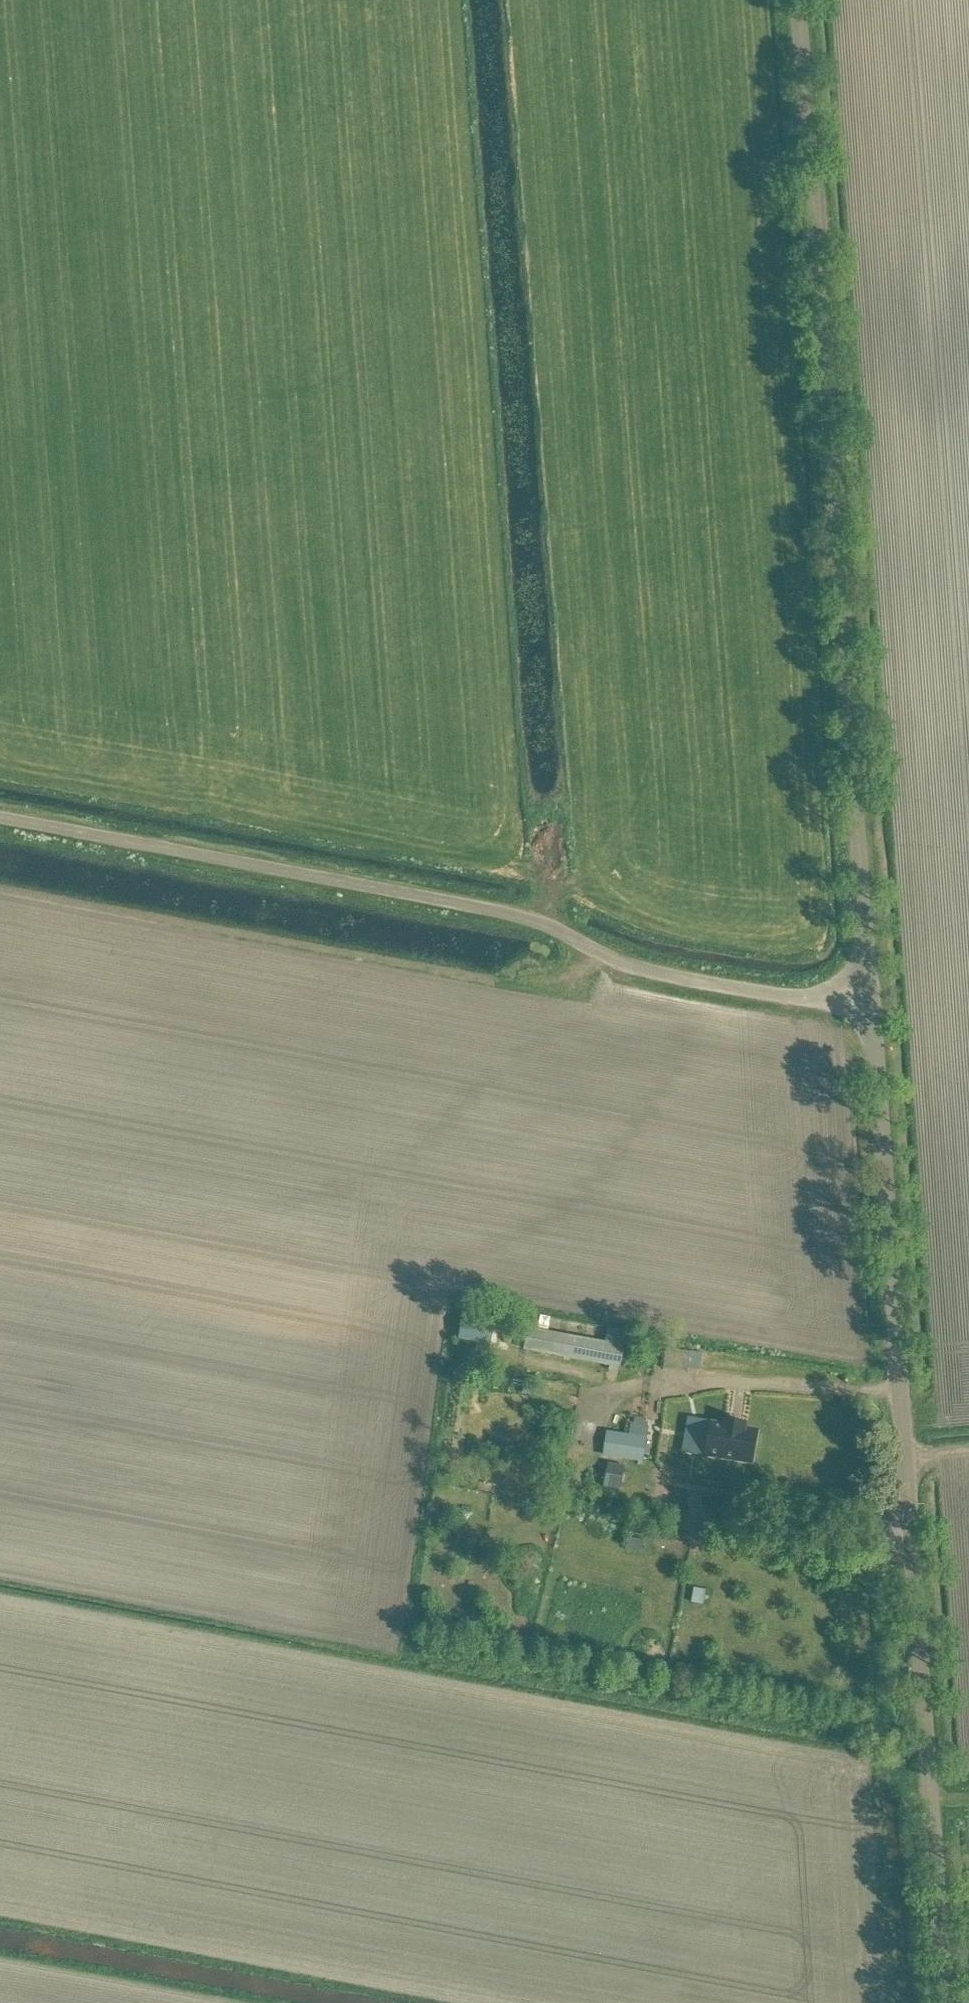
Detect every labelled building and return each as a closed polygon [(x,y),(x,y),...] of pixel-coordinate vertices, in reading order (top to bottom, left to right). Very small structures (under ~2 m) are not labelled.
[(627,1333),(608,1329),(605,1343),(528,1329),(524,1351),(620,1369),(627,1333)] [(710,1425),(705,1456),(752,1465),(758,1433),(744,1431),(745,1425),(725,1421),(724,1427),(710,1425)] [(637,1469),(644,1470),(648,1439),(606,1433),(603,1458),(638,1463),(637,1469)] [(619,1490),(624,1468),(608,1465),(603,1487),(619,1490)] [(631,1549),(648,1552),(650,1539),(633,1536),(631,1549)]
